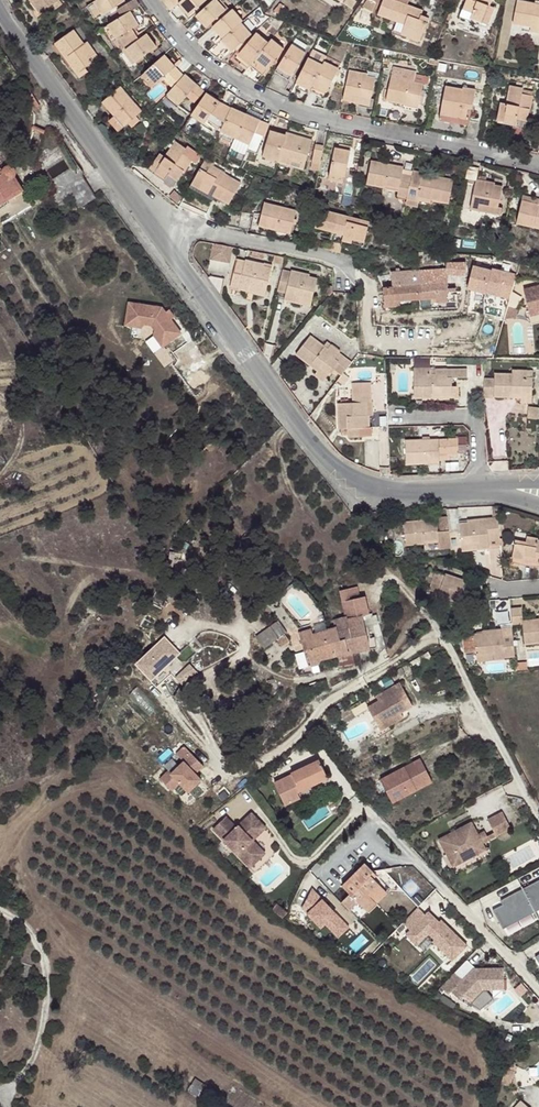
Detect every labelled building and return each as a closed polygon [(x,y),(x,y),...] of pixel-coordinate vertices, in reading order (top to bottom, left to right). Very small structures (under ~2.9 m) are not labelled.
[(65,4),(63,0),(23,0),(29,11),(32,9),(39,20),(52,11),(65,4)] [(123,0),(111,0),(97,7),(103,21),(127,9),(123,0)] [(167,12),(175,6),(180,1),(180,0),(159,0),(160,1),(167,12)] [(205,0),(182,0),(180,1),(175,6),(185,19),(206,1),(205,0)] [(369,7),(379,12),(385,0),(373,0),(369,7)] [(402,0),(390,0),(384,15),(403,22),(402,27),(429,36),(434,22),(426,19),(428,14),(429,10),(402,0)] [(469,19),(479,22),(477,28),(490,33),(497,15),(502,0),(476,0),(469,19)] [(202,34),(205,38),(225,21),(222,18),(225,16),(213,2),(193,19),(203,31),(202,34)] [(68,10),(65,4),(52,11),(55,17),(68,10)] [(518,6),(513,28),(528,32),(529,29),(538,32),(538,11),(518,6)] [(502,17),(497,15),(490,33),(495,34),(502,17)] [(466,26),(476,29),(477,28),(479,22),(469,19),(466,26)] [(142,39),(131,21),(110,34),(118,48),(121,47),(127,57),(147,42),(144,37),(142,39)] [(225,21),(205,38),(214,49),(232,34),(235,32),(225,21)] [(427,42),(429,36),(402,27),(400,30),(408,33),(407,35),(427,42)] [(528,32),(527,36),(538,38),(538,32),(529,29),(528,32)] [(57,48),(79,80),(88,73),(98,64),(94,58),(97,56),(90,45),(85,48),(75,34),(57,48)] [(232,34),(214,49),(212,50),(224,64),(243,47),(232,34)] [(281,35),(271,48),(263,58),(276,68),(292,48),(292,45),(281,35)] [(250,74),(256,67),(258,64),(263,58),(271,48),(257,38),(237,63),(244,69),(250,74)] [(156,56),(147,42),(127,57),(135,70),(156,56)] [(167,60),(174,54),(165,44),(160,49),(164,55),(160,59),(163,63),(167,60)] [(124,59),(127,57),(121,47),(118,48),(124,59)] [(295,49),(280,71),(292,79),(308,58),(295,49)] [(124,59),(122,60),(132,73),(135,70),(127,57),(124,59)] [(263,58),(258,64),(271,73),(276,68),(263,58)] [(167,60),(163,63),(147,77),(161,91),(178,74),(167,60)] [(311,62),(300,87),(316,94),(327,69),(311,62)] [(343,71),(329,63),(327,69),(316,94),(329,100),(343,71)] [(247,79),(245,81),(256,87),(265,75),(256,67),(250,74),(247,79)] [(240,73),(247,79),(250,74),(244,69),(240,73)] [(351,71),(343,104),(369,109),(375,81),(367,79),(368,74),(351,71)] [(88,73),(79,80),(83,85),(92,78),(88,73)] [(425,83),(391,76),(385,103),(401,107),(400,114),(417,118),(425,83)] [(147,77),(143,81),(157,95),(161,91),(147,77)] [(281,98),(283,99),(291,86),(277,78),(267,92),(281,98)] [(208,98),(189,81),(172,97),(184,108),(189,102),(198,110),(208,98)] [(448,86),(441,116),(468,122),(470,112),(475,112),(480,89),(466,86),(465,91),(448,86)] [(514,88),(509,105),(504,127),(517,129),(516,132),(527,134),(536,99),(524,96),(525,91),(514,88)] [(102,105),(114,120),(117,118),(128,130),(143,116),(122,89),(102,105)] [(36,101),(44,113),(51,109),(43,96),(36,101)] [(172,97),(169,100),(181,111),(184,108),(172,97)] [(211,98),(193,120),(207,130),(213,124),(225,108),(211,98)] [(504,127),(509,105),(503,104),(499,125),(504,127)] [(225,132),(235,114),(225,108),(213,124),(225,132)] [(394,112),(382,123),(396,126),(402,120),(394,112)] [(468,122),(441,116),(440,122),(471,128),(475,112),(470,112),(468,122)] [(249,121),(235,114),(225,132),(222,137),(235,145),(239,138),(249,121)] [(280,120),(270,116),(263,129),(260,136),(269,140),(280,120)] [(117,118),(114,120),(113,121),(123,134),(128,130),(117,118)] [(260,136),(263,129),(249,121),(239,138),(254,147),(260,136)] [(471,128),(468,142),(476,143),(480,130),(471,128)] [(266,161),(278,166),(286,141),(274,137),(266,161)] [(286,141),(278,166),(277,168),(306,175),(313,145),(288,137),(286,141)] [(254,147),(239,138),(235,145),(250,153),(254,147)] [(168,151),(173,145),(165,139),(160,146),(168,151)] [(161,159),(148,176),(168,191),(178,178),(183,180),(188,172),(184,169),(188,164),(192,167),(198,159),(182,148),(180,151),(173,145),(168,151),(161,159)] [(321,164),(325,150),(316,147),(312,163),(321,164)] [(350,157),(334,153),(327,182),(345,185),(350,157)] [(144,173),(148,176),(161,159),(157,157),(144,173)] [(209,169),(202,166),(181,196),(205,208),(208,203),(222,210),(234,188),(219,180),(217,183),(205,176),(208,171),(209,169)] [(398,180),(400,172),(369,166),(364,190),(382,194),(382,192),(396,195),(393,207),(392,210),(404,213),(405,207),(409,190),(401,189),(402,181),(398,180)] [(18,192),(12,182),(13,181),(14,180),(15,179),(15,177),(15,175),(15,174),(14,172),(14,171),(13,170),(11,169),(10,169),(9,168),(7,168),(6,169),(4,169),(2,171),(2,172),(1,173),(0,175),(0,212),(10,206),(6,200),(18,192)] [(81,176),(76,168),(64,176),(69,184),(79,177),(81,176)] [(219,177),(208,171),(205,176),(217,183),(219,180),(219,177)] [(412,175),(400,172),(398,180),(402,181),(401,189),(409,190),(412,175)] [(454,183),(412,175),(409,190),(405,207),(418,212),(435,215),(437,207),(448,209),(452,194),(451,194),(454,183)] [(91,196),(79,177),(69,184),(50,196),(56,205),(70,196),(75,205),(77,208),(93,199),(91,196)] [(481,188),(474,186),(467,213),(495,218),(502,188),(482,184),(481,188)] [(382,192),(382,194),(380,204),(393,207),(396,195),(382,192)] [(452,194),(448,209),(454,210),(458,196),(452,194)] [(254,228),(273,231),(274,227),(289,231),(293,209),(260,201),(254,228)] [(535,209),(520,205),(514,231),(534,236),(535,231),(538,232),(538,209),(535,209)] [(405,207),(404,213),(417,216),(418,212),(405,207)] [(330,244),(333,244),(344,246),(344,244),(346,236),(364,241),(366,228),(355,226),(356,220),(316,212),(312,231),(331,235),(330,244)] [(233,232),(239,216),(224,213),(217,228),(233,232)] [(248,218),(239,216),(233,232),(243,234),(248,218)] [(368,222),(356,220),(355,226),(366,228),(368,222)] [(274,227),(273,231),(272,233),(288,237),(289,231),(274,227)] [(346,236),(344,244),(363,246),(364,241),(346,236)] [(207,245),(206,244),(203,261),(223,264),(226,248),(207,245)] [(333,244),(331,254),(341,256),(344,246),(333,244)] [(259,262),(261,255),(248,252),(246,259),(259,262)] [(503,260),(443,263),(443,266),(389,270),(391,284),(381,286),(383,305),(397,304),(396,300),(433,297),(434,302),(456,300),(455,289),(450,289),(450,286),(446,286),(445,275),(504,271),(503,260)] [(254,272),(254,267),(238,263),(237,265),(230,264),(226,286),(234,287),(234,291),(243,293),(244,287),(261,291),(265,274),(254,272)] [(288,272),(277,269),(272,290),(282,292),(280,299),(291,301),(293,294),(308,298),(313,278),(305,276),(305,273),(289,269),(288,272)] [(511,306),(515,291),(478,281),(473,295),(511,306)] [(259,297),(261,291),(244,287),(243,293),(259,297)] [(526,291),(532,316),(538,315),(538,288),(526,291)] [(272,290),(271,296),(280,299),(282,292),(272,290)] [(293,294),(291,301),(307,304),(308,298),(293,294)] [(154,315),(116,311),(113,332),(132,334),(144,336),(147,340),(146,347),(156,360),(176,344),(164,329),(158,321),(154,315)] [(162,318),(158,321),(164,329),(169,326),(162,318)] [(132,334),(113,332),(113,338),(131,340),(132,334)] [(338,383),(348,372),(339,362),(336,363),(327,355),(311,340),(295,357),(308,368),(312,363),(327,378),(330,375),(338,383)] [(331,352),(327,355),(336,363),(339,362),(340,360),(331,352)] [(312,363),(308,368),(313,373),(309,378),(319,387),(327,378),(312,363)] [(468,367),(440,367),(440,372),(427,371),(414,371),(416,396),(434,395),(435,389),(452,388),(453,383),(453,377),(468,377),(468,367)] [(501,377),(489,376),(489,392),(500,392),(500,396),(518,397),(518,392),(538,393),(538,375),(532,375),(532,368),(519,368),(519,372),(501,371),(501,377)] [(459,383),(453,383),(452,388),(435,389),(434,395),(459,394),(459,383)] [(376,385),(356,385),(357,405),(342,405),(343,431),(353,431),(353,439),(375,438),(374,417),(371,417),(370,405),(376,405),(376,385)] [(538,393),(518,392),(518,397),(527,397),(527,402),(538,402),(538,393)] [(409,438),(410,463),(429,462),(429,463),(444,462),(444,458),(454,457),(454,454),(462,453),(462,436),(409,438)] [(405,506),(408,532),(439,528),(440,535),(452,534),(449,505),(430,506),(422,506),(405,506)] [(504,543),(502,516),(471,518),(472,522),(461,521),(462,541),(479,540),(480,549),(491,548),(491,543),(504,543)] [(534,542),(534,534),(520,533),(520,542),(534,542)] [(534,534),(534,542),(520,542),(519,556),(532,556),(538,557),(538,534),(534,534)] [(463,550),(480,549),(479,540),(462,541),(463,550)] [(427,583),(436,586),(437,584),(454,590),(452,596),(451,597),(463,602),(465,595),(469,597),(474,585),(470,583),(472,576),(444,565),(443,567),(429,562),(426,570),(431,571),(427,583)] [(437,584),(436,586),(435,589),(452,596),(454,590),(437,584)] [(332,619),(327,620),(333,619),(334,623),(344,622),(347,635),(354,634),(358,648),(368,646),(357,594),(338,593),(341,609),(331,612),(332,619)] [(514,625),(524,624),(526,642),(538,640),(538,615),(524,617),(522,603),(512,604),(514,625)] [(255,622),(257,636),(274,633),(283,631),(281,618),(255,622)] [(333,619),(327,620),(310,627),(312,638),(317,657),(336,653),(352,649),(358,648),(354,634),(347,635),(337,637),(334,623),(333,619)] [(318,660),(317,657),(312,638),(310,627),(309,621),(297,624),(300,643),(304,642),(305,647),(309,662),(318,660)] [(344,622),(334,623),(337,637),(347,635),(344,622)] [(516,654),(515,633),(503,634),(502,622),(481,623),(480,628),(473,629),(474,651),(491,649),(493,658),(507,657),(507,655),(516,654)] [(283,631),(274,633),(275,641),(284,640),(283,631)] [(135,660),(152,679),(182,653),(165,634),(135,660)] [(352,649),(336,653),(337,660),(354,657),(352,649)] [(491,649),(474,651),(475,660),(493,658),(491,649)] [(400,683),(376,696),(379,701),(368,708),(381,731),(392,724),(390,719),(396,716),(413,706),(400,683)] [(351,709),(341,716),(346,724),(356,717),(351,709)] [(177,750),(183,758),(160,776),(171,790),(181,781),(188,789),(204,776),(197,769),(203,765),(186,744),(177,750)] [(421,756),(381,777),(394,801),(434,780),(421,756)] [(329,776),(318,759),(293,773),(294,777),(275,787),(287,807),(304,798),(301,792),(329,776)] [(225,812),(211,825),(249,863),(261,851),(247,836),(262,821),(250,809),(235,823),(225,812)] [(502,812),(488,820),(492,827),(497,836),(511,829),(502,812)] [(265,824),(262,821),(247,836),(261,851),(264,848),(252,836),(265,824)] [(472,822),(439,839),(453,867),(486,850),(483,844),(490,840),(485,831),(478,834),(472,822)] [(492,827),(485,831),(490,840),(497,836),(492,827)] [(374,876),(380,871),(371,861),(347,886),(355,894),(346,903),(357,913),(365,904),(370,909),(374,913),(383,903),(376,897),(386,887),(374,876)] [(398,888),(380,871),(374,876),(386,887),(376,897),(383,903),(398,888)] [(500,900),(502,904),(504,907),(495,913),(499,920),(538,898),(538,879),(500,900)] [(275,899),(270,905),(281,913),(285,907),(275,899)] [(365,904),(357,913),(363,918),(370,909),(365,904)] [(495,913),(504,907),(502,904),(493,909),(495,913)] [(420,909),(406,926),(414,933),(410,937),(421,947),(430,937),(435,937),(439,941),(437,943),(457,961),(471,946),(451,927),(447,931),(440,925),(442,923),(431,914),(428,917),(420,909)] [(440,925),(447,931),(451,927),(444,921),(442,923),(440,925)] [(529,961),(538,976),(538,955),(529,961)] [(456,975),(465,982),(475,971),(467,964),(456,975)] [(465,982),(456,975),(443,990),(451,997),(454,993),(462,1001),(465,997),(473,1004),(485,991),(507,988),(505,967),(475,971),(465,982)] [(515,1067),(506,1064),(499,1084),(509,1087),(515,1067)]
